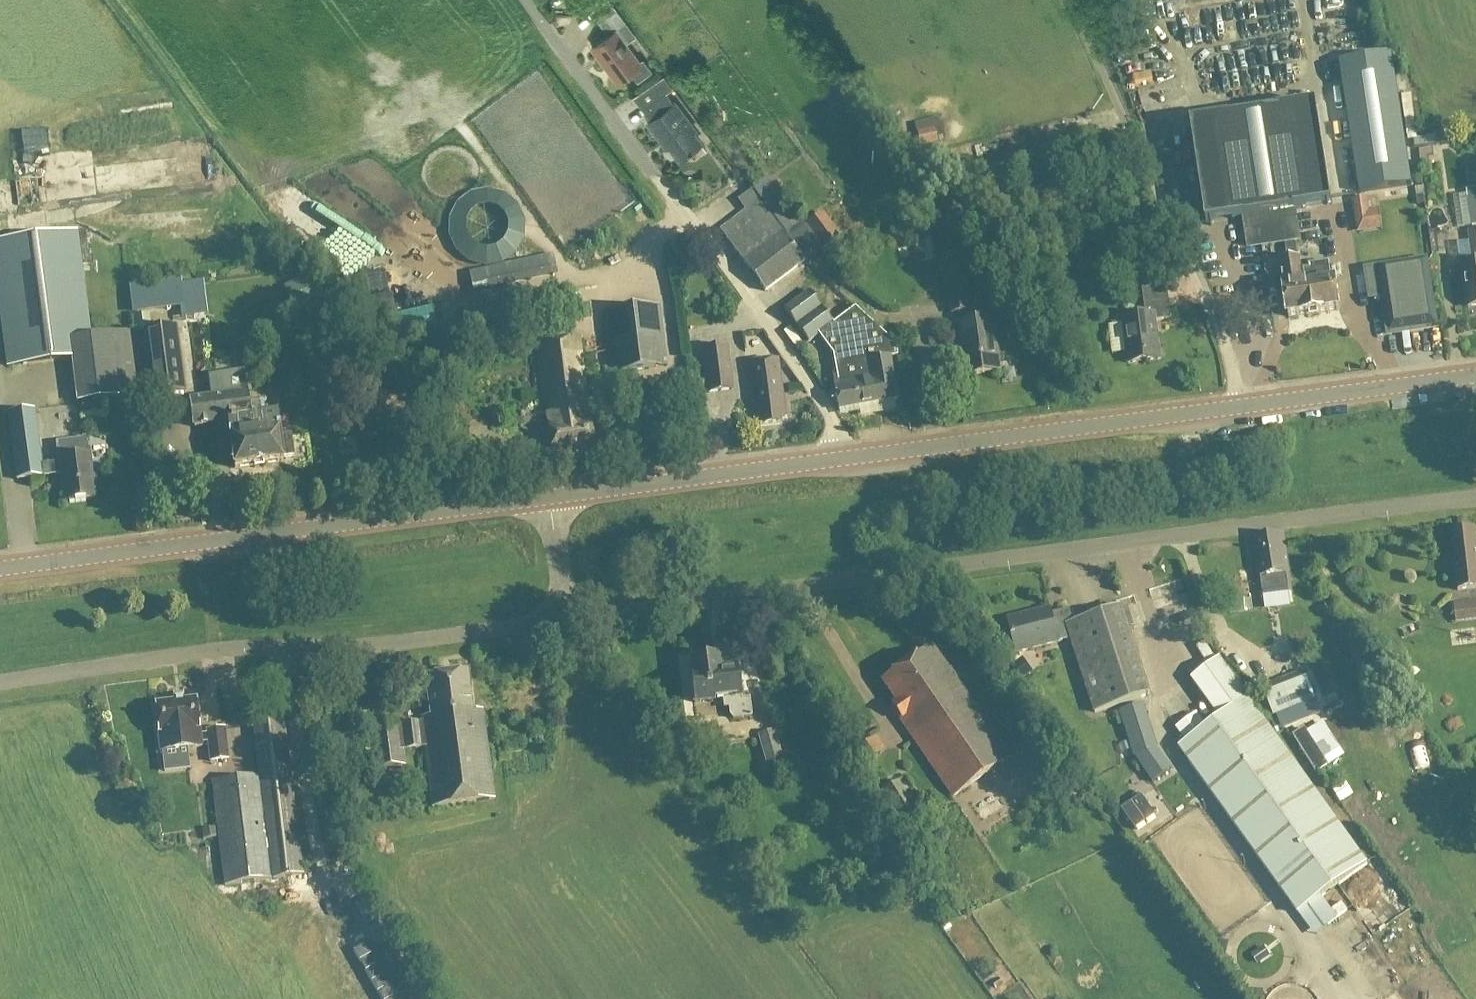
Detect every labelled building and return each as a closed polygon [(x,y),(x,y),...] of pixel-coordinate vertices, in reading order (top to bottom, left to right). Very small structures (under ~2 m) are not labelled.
[(637,78),(650,68),(643,59),(639,61),(624,41),(634,34),(609,0),(602,0),(590,9),(608,33),(591,46),(615,79),(630,68),(637,78)] [(1280,17),(1289,36),(1301,31),(1292,12),(1280,17)] [(1389,56),(1338,64),(1358,194),(1409,186),(1389,56)] [(636,92),(644,104),(653,115),(646,120),(662,141),(665,139),(678,157),(700,141),(692,131),(694,129),(673,101),(664,91),(671,85),(663,74),(636,92)] [(887,81),(870,89),(875,99),(891,91),(887,81)] [(1331,205),(1316,105),(1190,125),(1205,225),(1244,219),(1248,249),(1298,241),(1293,211),(1331,205)] [(740,221),(760,206),(741,181),(722,196),(740,221)] [(1465,192),(1466,200),(1470,228),(1475,227),(1475,191),(1465,192)] [(1354,206),(1363,238),(1390,230),(1380,199),(1354,206)] [(803,264),(763,209),(723,239),(764,293),(803,264)] [(838,237),(837,236),(821,215),(804,227),(820,251),(838,237)] [(1467,233),(1471,264),(1461,266),(1466,309),(1475,308),(1475,232),(1467,233)] [(70,360),(67,340),(89,338),(76,233),(0,242),(0,316),(7,368),(70,360)] [(680,262),(691,255),(681,241),(670,248),(680,262)] [(1298,260),(1280,263),(1284,291),(1283,291),(1287,319),(1308,316),(1304,281),(1301,281),(1298,260)] [(1426,260),(1363,270),(1367,298),(1383,296),(1389,335),(1437,327),(1426,260)] [(1302,273),(1304,281),(1308,316),(1338,312),(1334,283),(1333,283),(1333,281),(1330,282),(1328,264),(1308,267),(1308,272),(1302,273)] [(999,373),(992,320),(977,322),(974,292),(968,292),(967,281),(947,283),(951,315),(960,314),(961,325),(960,325),(967,377),(999,373)] [(180,307),(177,284),(139,288),(140,298),(130,300),(132,313),(180,307)] [(200,286),(178,288),(180,307),(182,321),(204,318),(200,286)] [(1170,321),(1166,288),(1141,291),(1145,317),(1122,320),(1127,365),(1160,361),(1155,323),(1170,321)] [(853,310),(831,325),(808,293),(783,311),(808,344),(817,337),(832,358),(835,373),(831,374),(838,412),(896,401),(889,359),(895,358),(893,347),(853,310)] [(544,296),(456,315),(460,334),(548,316),(544,296)] [(658,307),(602,315),(610,376),(654,370),(649,330),(661,329),(658,307)] [(175,329),(150,333),(143,333),(151,399),(183,395),(175,329)] [(577,340),(537,345),(551,454),(592,448),(577,340)] [(699,350),(706,394),(732,391),(726,347),(699,350)] [(760,417),(761,426),(780,424),(779,419),(784,418),(777,361),(745,365),(749,389),(751,389),(755,418),(760,417)] [(247,405),(246,395),(243,374),(207,378),(210,399),(189,402),(193,429),(227,424),(233,470),(282,464),(281,460),(293,458),(290,438),(279,440),(276,417),(260,419),(258,403),(247,405)] [(87,441),(55,445),(58,464),(40,466),(33,411),(7,415),(16,482),(42,479),(42,478),(60,476),(63,504),(95,499),(87,441)] [(82,437),(81,416),(58,418),(59,438),(82,437)] [(1452,568),(1452,569),(1455,568),(1458,593),(1475,591),(1475,539),(1475,532),(1451,535),(1453,550),(1449,550),(1452,568)] [(1288,574),(1282,535),(1251,539),(1257,579),(1259,599),(1291,594),(1288,574)] [(1475,621),(1475,602),(1452,607),(1455,625),(1475,621)] [(1007,621),(1016,654),(1070,641),(1094,714),(1149,697),(1134,653),(1121,608),(1073,623),(1068,610),(1051,615),(1049,611),(1007,621)] [(930,648),(882,682),(897,704),(891,708),(953,798),(1008,760),(930,648)] [(689,677),(693,704),(722,701),(723,710),(728,709),(729,717),(732,721),(750,719),(748,702),(741,703),(737,671),(718,673),(716,658),(691,661),(693,676),(689,677)] [(1308,672),(1265,688),(1275,714),(1317,698),(1308,672)] [(399,722),(368,726),(374,772),(405,768),(403,752),(423,750),(431,809),(493,802),(482,712),(472,713),(467,674),(425,680),(429,718),(420,720),(420,723),(400,726),(399,722)] [(196,701),(154,706),(159,753),(201,749),(201,745),(207,744),(209,764),(227,762),(224,730),(206,732),(206,736),(200,736),(196,701)] [(1186,746),(1178,752),(1294,918),(1364,869),(1248,703),(1206,732),(1195,716),(1175,730),(1186,746)] [(1171,771),(1155,751),(1141,705),(1118,712),(1132,757),(1150,784),(1171,771)] [(1293,738),(1318,728),(1313,718),(1289,727),(1293,738)] [(258,779),(212,784),(224,888),(271,882),(271,883),(303,879),(283,723),(252,727),(258,779)] [(756,739),(763,765),(782,761),(774,734),(756,739)] [(864,804),(882,831),(919,808),(900,780),(864,804)] [(1341,803),(1356,799),(1350,782),(1336,787),(1341,803)] [(1155,819),(1141,799),(1121,812),(1135,832),(1155,819)] [(377,998),(405,998),(373,943),(352,955),(377,998)]
